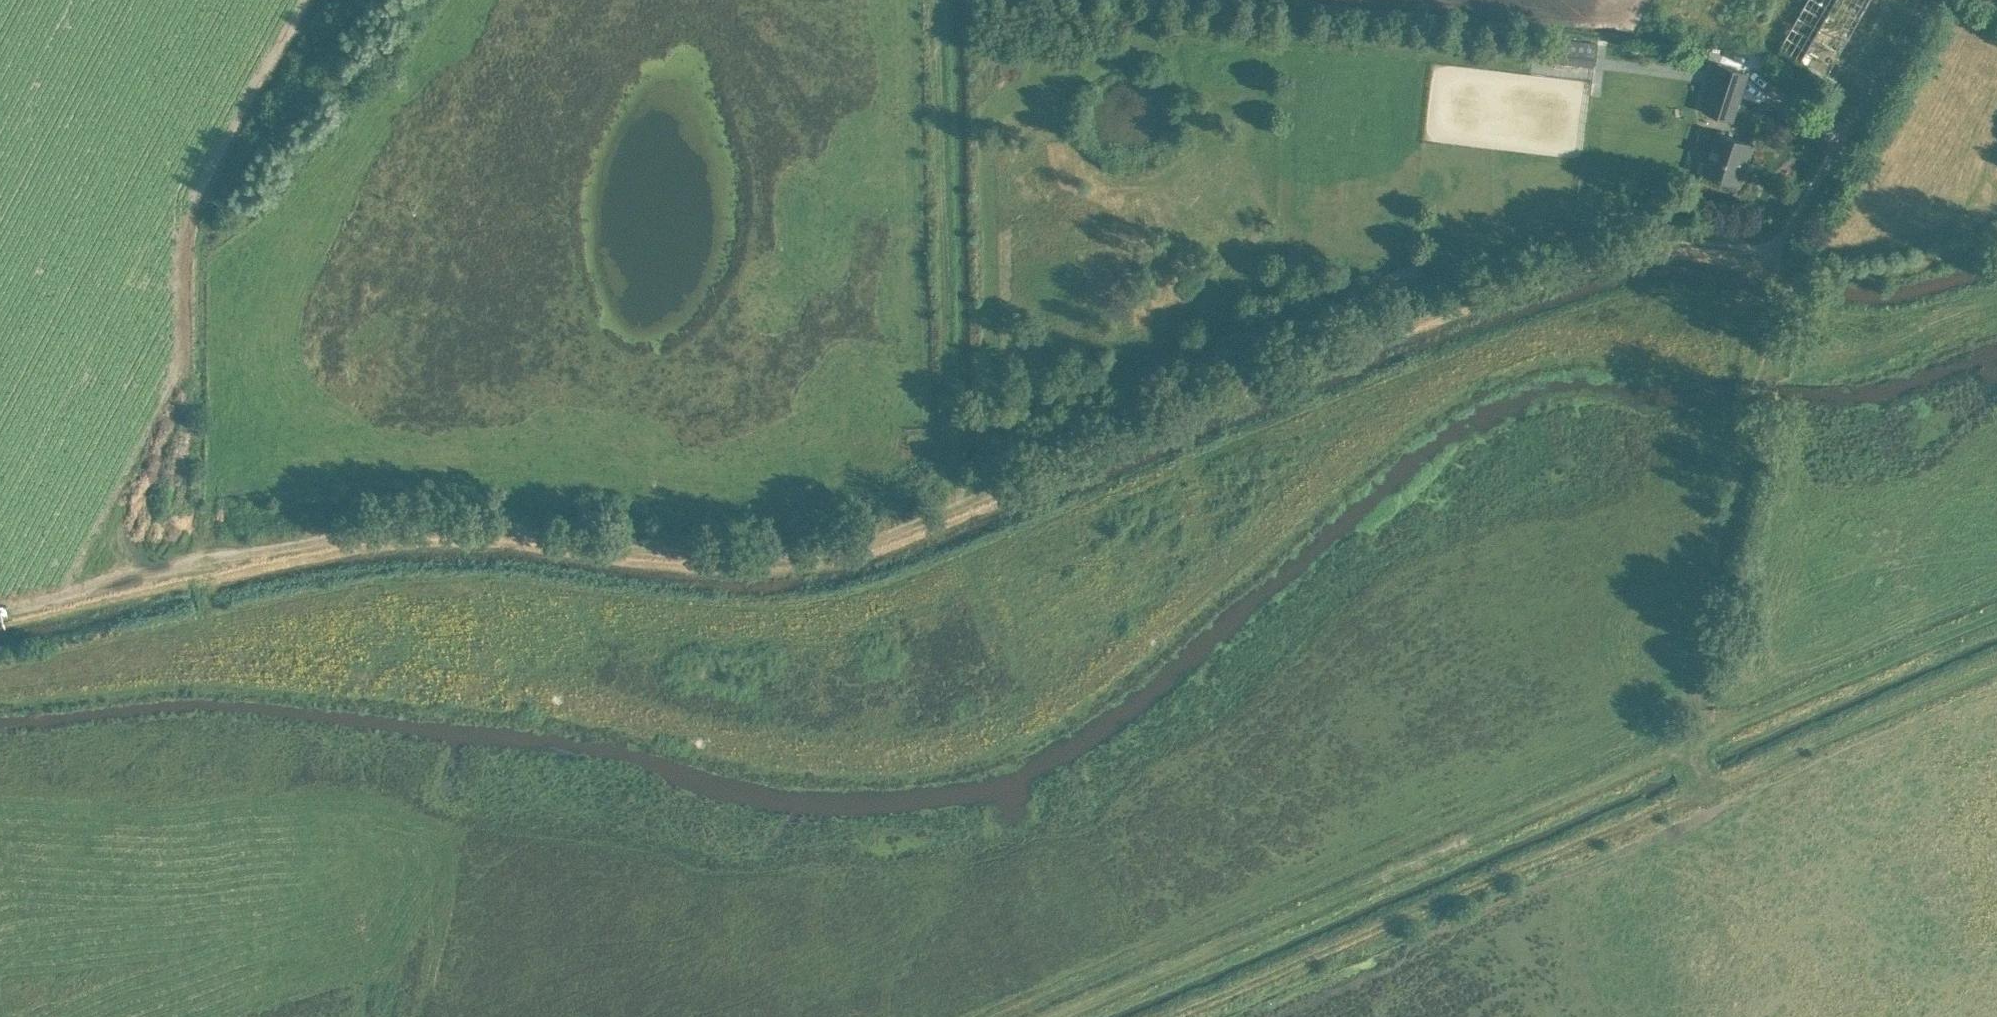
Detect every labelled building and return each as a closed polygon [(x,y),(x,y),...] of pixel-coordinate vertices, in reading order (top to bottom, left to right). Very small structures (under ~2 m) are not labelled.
[(1783,50),(1851,89),(1903,0),(1809,0),(1783,50)] [(1553,37),(1551,61),(1595,66),(1597,42),(1553,37)] [(1748,73),(1720,64),(1705,109),(1733,119),(1748,73)] [(1769,83),(1765,91),(1786,100),(1789,91),(1769,83)] [(1717,131),(1703,172),(1741,184),(1754,143),(1717,131)] [(1648,194),(1645,206),(1660,209),(1663,197),(1648,194)]
